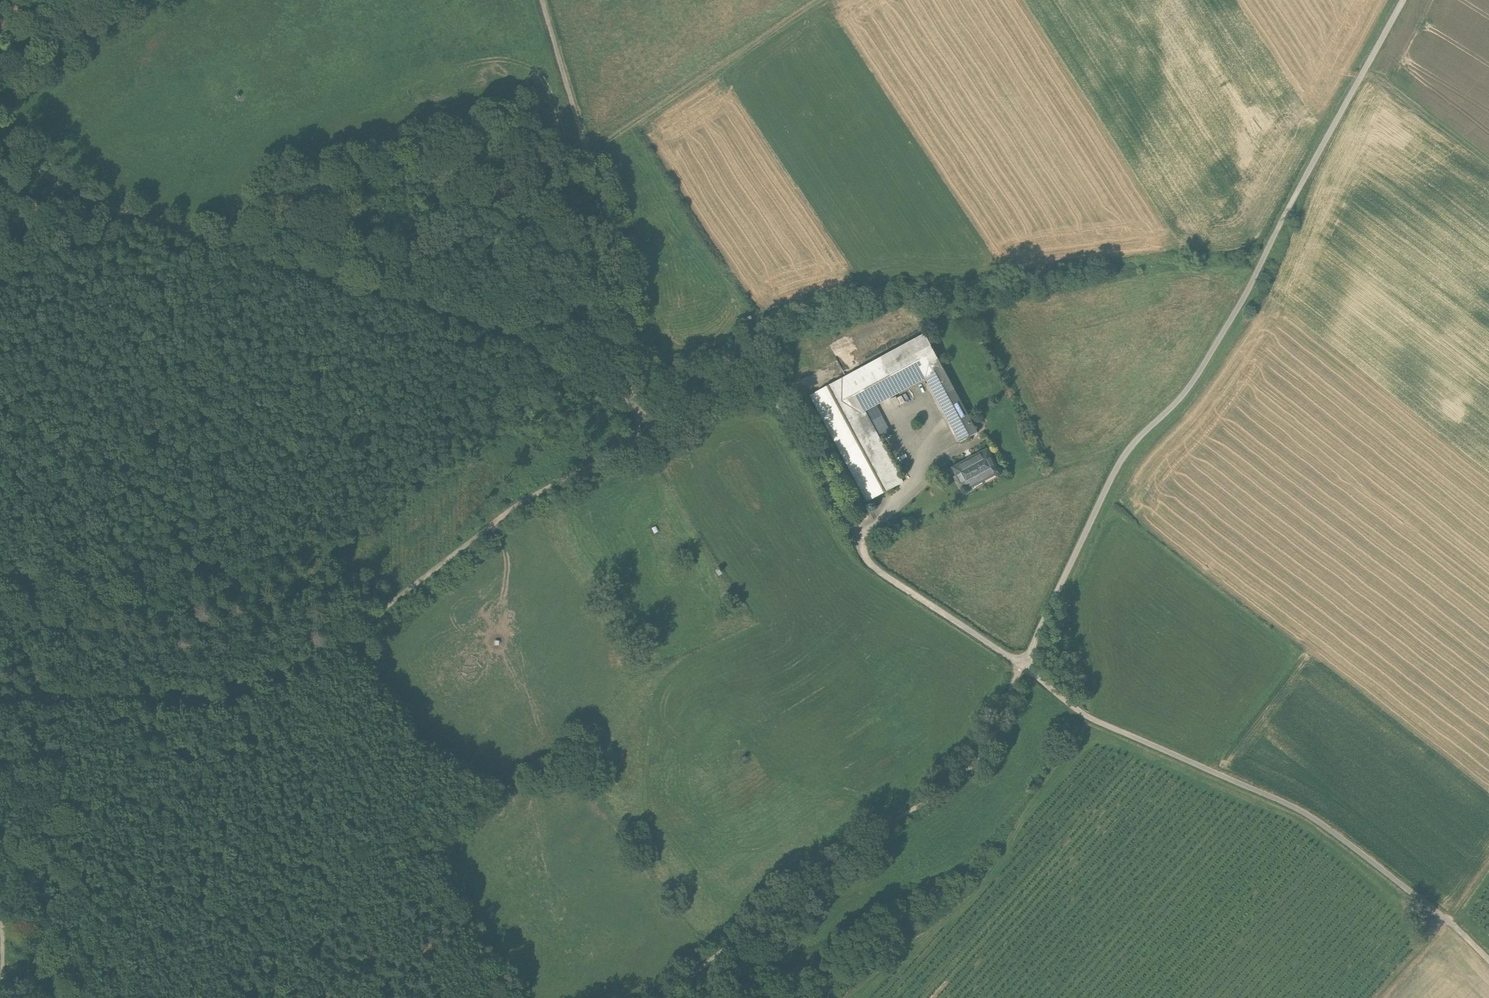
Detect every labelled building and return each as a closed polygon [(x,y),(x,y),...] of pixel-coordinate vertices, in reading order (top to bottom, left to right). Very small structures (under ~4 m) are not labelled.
[(810,395),(867,502),(903,483),(865,412),(926,379),(960,442),(978,433),(977,431),(984,427),(980,420),(973,424),(925,334),(810,395)] [(892,397),(895,404),(904,401),(901,394),(892,397)] [(987,449),(953,468),(963,486),(961,487),(961,489),(961,492),(962,494),(964,495),(966,495),(969,494),(970,492),(970,489),(970,488),(996,474),(996,475),(998,476),(1000,476),(1002,476),(1004,475),(1005,473),(1005,470),(1004,468),(1001,467),(999,467),(998,467),(987,449)]
